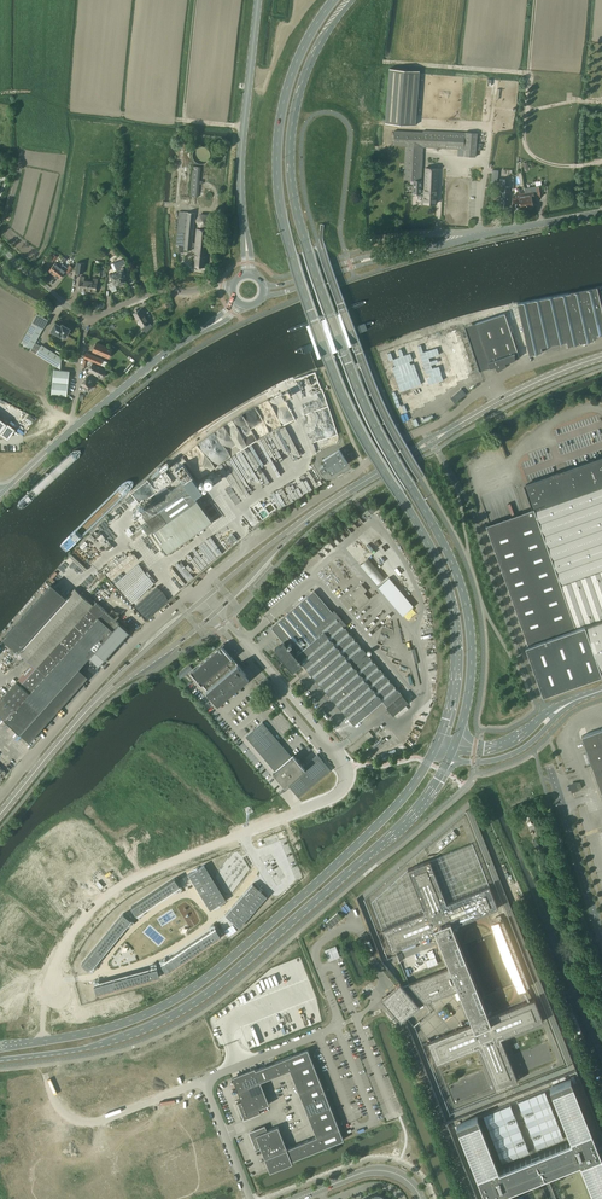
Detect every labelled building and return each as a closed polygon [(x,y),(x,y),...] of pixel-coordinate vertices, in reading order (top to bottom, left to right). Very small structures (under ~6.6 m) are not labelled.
[(420,71),(390,68),(385,122),(416,125),(420,71)] [(404,179),(414,179),(421,180),(422,167),(423,146),(447,147),(464,148),(465,132),(424,130),(424,132),(395,130),(394,145),(406,145),(404,179)] [(465,131),(464,148),(463,155),(475,156),(478,133),(465,131)] [(209,158),(210,156),(209,154),(209,153),(208,151),(207,150),(206,149),(204,148),(203,148),(201,148),(200,148),(198,148),(197,149),(195,150),(194,151),(194,153),(193,154),(193,156),(193,158),(194,159),(194,161),(195,162),(197,163),(198,164),(200,164),(201,164),(203,164),(204,164),(206,163),(207,162),(208,161),(209,159),(209,158)] [(193,167),(190,196),(198,197),(199,186),(199,183),(203,184),(203,181),(200,180),(200,171),(201,167),(193,166),(193,167)] [(426,167),(424,202),(437,203),(439,168),(426,167)] [(421,180),(414,179),(413,193),(421,193),(421,180)] [(506,179),(500,179),(499,194),(501,194),(500,206),(509,207),(510,186),(505,186),(506,179)] [(536,186),(524,188),(525,192),(527,206),(533,205),(532,197),(537,196),(543,195),(542,185),(541,185),(541,182),(536,183),(537,186),(536,186)] [(527,206),(525,192),(516,193),(516,192),(513,193),(513,202),(518,203),(517,200),(520,199),(522,207),(527,206)] [(179,245),(179,252),(184,252),(184,249),(191,249),(192,245),(195,246),(194,266),(205,267),(209,229),(197,228),(196,243),(192,242),(195,212),(181,210),(178,245),(179,245)] [(52,273),(54,274),(63,263),(66,259),(63,257),(60,261),(60,262),(58,265),(55,263),(49,270),(50,271),(50,272),(52,273)] [(120,286),(121,284),(123,284),(125,284),(127,282),(125,278),(127,278),(123,270),(124,267),(122,266),(126,264),(124,258),(113,262),(118,272),(111,275),(113,281),(108,283),(111,289),(116,287),(115,285),(117,285),(117,286),(120,286)] [(77,262),(76,272),(83,273),(85,263),(77,262)] [(63,263),(54,274),(56,276),(58,278),(59,278),(65,271),(68,273),(73,267),(69,264),(67,267),(63,263)] [(82,289),(87,290),(89,281),(84,280),(85,277),(80,276),(79,288),(82,289)] [(93,282),(89,281),(87,290),(93,291),(93,290),(96,291),(98,278),(93,278),(93,282)] [(596,288),(570,293),(572,303),(579,302),(579,304),(599,299),(596,288)] [(572,303),(570,293),(517,303),(529,355),(543,352),(541,347),(567,341),(568,346),(581,343),(578,327),(575,316),(572,303)] [(601,310),(599,299),(579,304),(579,302),(572,303),(575,316),(601,310)] [(137,308),(135,310),(136,311),(133,313),(142,327),(141,328),(143,331),(153,326),(152,325),(150,323),(144,313),(145,313),(142,308),(138,310),(137,308)] [(601,310),(575,316),(578,327),(591,324),(601,322),(601,314),(601,310)] [(29,347),(28,348),(35,353),(36,353),(61,369),(62,356),(42,344),(41,345),(35,342),(48,319),(37,313),(36,315),(21,343),(29,347)] [(505,313),(476,323),(490,367),(495,365),(498,370),(507,364),(506,362),(516,358),(515,355),(518,354),(505,313)] [(591,324),(593,335),(601,333),(601,322),(591,324)] [(56,323),(51,331),(53,332),(60,336),(62,333),(66,335),(70,328),(62,324),(61,326),(56,323)] [(591,324),(578,327),(581,343),(594,340),(593,335),(591,324)] [(93,350),(95,351),(108,357),(112,349),(96,342),(93,350)] [(83,358),(88,360),(95,363),(99,365),(101,359),(85,352),(83,358)] [(88,370),(95,374),(102,377),(106,370),(95,364),(92,363),(88,370)] [(70,371),(54,369),(52,394),(67,395),(70,371)] [(93,385),(93,384),(95,383),(89,376),(81,382),(83,385),(82,386),(85,390),(87,389),(88,390),(93,385)] [(3,436),(4,435),(7,437),(9,435),(14,429),(0,418),(0,434),(3,436)] [(326,472),(331,473),(331,472),(332,473),(348,463),(339,449),(323,459),(326,463),(320,466),(320,468),(322,471),(324,472),(326,471),(326,472)] [(487,527),(528,644),(526,645),(541,688),(543,694),(549,692),(601,673),(601,458),(594,461),(594,460),(593,460),(594,461),(585,464),(584,464),(584,465),(575,468),(575,467),(574,467),(574,468),(565,471),(565,470),(564,471),(565,472),(546,478),(546,477),(545,477),(545,478),(536,481),(535,481),(535,482),(527,485),(526,484),(526,485),(525,485),(525,486),(526,486),(530,497),(529,498),(530,498),(531,501),(533,504),(535,510),(487,527)] [(184,481),(134,516),(136,519),(142,515),(146,521),(141,524),(148,534),(152,531),(167,553),(213,521),(197,499),(206,493),(185,464),(177,470),(184,481)] [(233,533),(227,538),(231,544),(237,539),(233,533)] [(368,558),(360,564),(377,584),(385,578),(368,558)] [(0,699),(0,715),(6,720),(20,733),(79,668),(90,656),(95,650),(108,636),(113,630),(87,608),(94,600),(95,601),(107,589),(88,572),(66,596),(52,583),(3,638),(32,664),(17,681),(16,681),(2,697),(0,699)] [(389,577),(378,586),(396,606),(406,597),(389,577)] [(362,584),(359,586),(364,592),(367,590),(362,584)] [(271,626),(271,627),(283,641),(275,648),(293,670),(301,663),(301,662),(306,667),(309,664),(313,669),(310,672),(354,724),(355,724),(382,700),(387,706),(387,707),(393,714),(409,701),(402,694),(344,626),(347,624),(334,609),(332,611),(315,591),(314,590),(311,593),(307,596),(292,608),(292,609),(288,612),(272,626),(271,626)] [(94,600),(87,608),(113,630),(108,636),(117,644),(129,631),(119,622),(96,602),(95,601),(94,600)] [(95,650),(90,656),(93,659),(99,664),(105,658),(117,644),(108,636),(95,650)] [(219,649),(214,653),(192,672),(201,682),(200,682),(217,702),(248,676),(231,656),(231,657),(224,649),(221,652),(219,649)] [(79,668),(20,733),(21,733),(30,741),(68,698),(88,676),(79,668)] [(285,785),(287,783),(299,797),(331,770),(317,754),(304,766),(294,754),(291,756),(263,722),(246,736),(275,770),(273,771),(285,785)] [(582,736),(601,794),(601,729),(582,736)] [(430,860),(408,869),(425,911),(382,928),(391,950),(436,932),(450,967),(403,986),(400,982),(382,998),(401,1020),(419,1004),(426,1002),(459,989),(473,1023),(428,1041),(436,1063),(479,1046),(496,1089),(518,1080),(501,1038),(543,1021),(535,999),(489,1017),(453,926),(498,908),(490,886),(447,903),(430,860)] [(196,869),(188,874),(210,910),(217,905),(220,904),(227,900),(205,864),(198,868),(196,869)] [(175,877),(131,907),(136,914),(137,914),(180,885),(175,877)] [(253,883),(225,915),(232,921),(234,922),(240,927),(267,896),(261,890),(259,889),(253,883)] [(124,913),(82,963),(89,969),(131,919),(124,913)] [(337,913),(326,922),(331,928),(342,919),(337,913)] [(498,922),(493,924),(505,958),(520,990),(524,988),(530,986),(503,920),(498,923),(498,922)] [(233,925),(225,930),(229,936),(237,931),(233,925)] [(162,964),(167,972),(222,936),(217,928),(216,928),(162,964)] [(95,985),(97,993),(160,976),(158,967),(95,985)] [(287,1148),(278,1125),(267,1130),(265,1125),(249,1132),(256,1147),(255,1148),(260,1146),(270,1170),(293,1161),(292,1159),(344,1139),(308,1049),(275,1061),(275,1062),(270,1063),(266,1065),(256,1069),(255,1067),(233,1076),(242,1101),(237,1103),(238,1103),(244,1119),(260,1113),(261,1113),(259,1108),(269,1104),(261,1081),(275,1075),(290,1069),(317,1136),(287,1148)] [(457,1125),(487,1198),(510,1198),(507,1191),(580,1162),(595,1198),(601,1198),(601,1157),(571,1079),(550,1087),(572,1141),(499,1171),(477,1117),(457,1125)] [(545,1090),(518,1101),(537,1149),(564,1138),(545,1090)] [(510,1104),(483,1115),(502,1162),(529,1152),(510,1104)]
